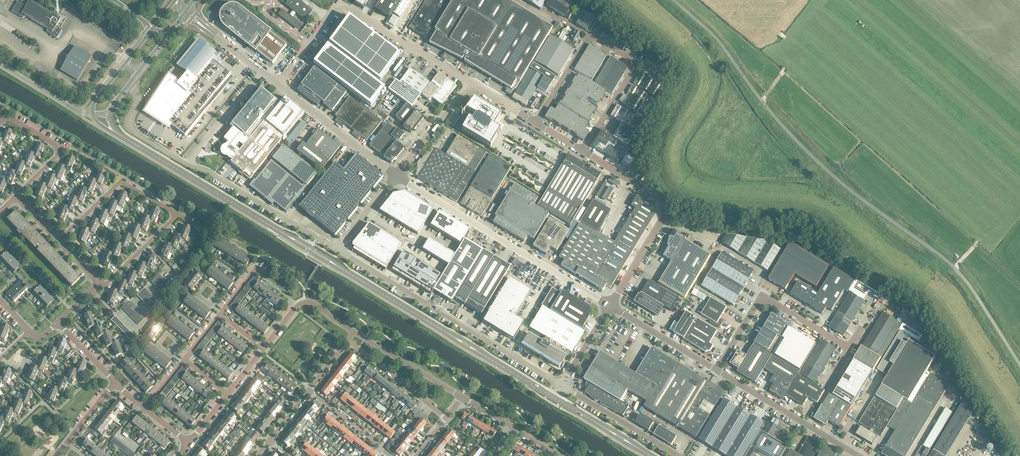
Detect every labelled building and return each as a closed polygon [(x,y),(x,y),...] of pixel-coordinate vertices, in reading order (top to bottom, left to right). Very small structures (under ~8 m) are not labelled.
[(299,0),(289,0),(285,5),(305,20),(313,11),(299,0)] [(354,4),(363,9),(368,0),(356,0),(354,4)] [(375,10),(389,19),(393,13),(401,0),(381,0),(375,10)] [(393,13),(400,17),(410,0),(401,0),(393,13)] [(409,28),(425,38),(448,0),(426,0),(409,28)] [(430,38),(463,58),(462,58),(462,59),(462,60),(463,61),(464,61),(465,60),(465,59),(470,62),(471,65),(474,64),(515,89),(552,28),(505,0),(453,0),(430,38)] [(540,10),(546,0),(524,0),(540,10)] [(578,3),(573,0),(549,0),(546,5),(568,19),(578,3)] [(55,16),(36,5),(30,1),(26,6),(18,1),(12,12),(23,18),(24,18),(25,16),(31,19),(47,29),(46,31),(46,32),(56,38),(57,38),(62,30),(62,29),(57,26),(61,19),(55,15),(55,16)] [(272,64),(286,45),(271,33),(272,32),(239,7),(238,6),(237,6),(236,6),(235,5),(234,5),(233,5),(231,5),(230,5),(229,5),(228,5),(227,6),(226,7),(225,7),(223,8),(222,9),(222,10),(221,10),(221,11),(220,12),(220,13),(219,14),(219,15),(219,16),(219,17),(219,18),(219,19),(219,21),(220,22),(220,23),(220,24),(221,25),(221,26),(222,26),(223,27),(255,53),(257,51),(272,64)] [(286,11),(282,8),(278,13),(284,19),(295,27),(298,29),(302,24),(297,19),(286,11)] [(594,17),(584,11),(576,24),(587,30),(594,17)] [(343,24),(329,42),(380,81),(394,63),(343,24)] [(557,38),(562,41),(567,31),(563,28),(557,38)] [(573,48),(581,35),(575,31),(569,39),(566,37),(564,42),(567,44),(573,48)] [(573,50),(572,49),(550,36),(534,62),(558,76),(573,50)] [(234,77),(211,58),(214,54),(207,48),(208,47),(205,45),(204,46),(199,41),(178,66),(187,73),(178,84),(169,78),(147,111),(156,117),(156,118),(155,118),(154,118),(156,118),(158,120),(159,121),(159,120),(158,120),(159,118),(168,124),(169,123),(185,137),(234,77)] [(327,45),(313,64),(371,107),(385,88),(327,45)] [(607,55),(590,45),(589,45),(574,71),(591,81),(607,55)] [(75,46),(60,71),(77,81),(92,57),(75,46)] [(628,68),(610,57),(595,83),(612,94),(628,68)] [(645,65),(643,68),(654,74),(659,66),(646,58),(643,63),(645,64),(645,65)] [(543,77),(552,82),(555,77),(547,72),(546,72),(533,64),(530,69),(543,77)] [(301,86),(297,91),(317,106),(334,84),(314,68),(301,86)] [(410,69),(402,79),(402,83),(399,83),(395,80),(388,90),(412,107),(429,84),(410,69)] [(540,82),(543,77),(530,69),(512,98),(526,106),(537,88),(540,82)] [(421,95),(429,101),(432,98),(441,106),(456,87),(439,73),(421,95)] [(657,98),(663,87),(640,73),(634,84),(657,98)] [(551,109),(545,118),(552,122),(553,121),(559,125),(558,126),(561,128),(562,127),(568,130),(567,132),(570,133),(571,132),(577,136),(576,137),(583,141),(589,132),(585,129),(590,120),(589,120),(593,113),(594,114),(598,108),(597,107),(601,101),(602,102),(605,96),(604,95),(606,92),(578,75),(576,78),(575,77),(572,83),(573,84),(569,90),(568,90),(564,96),(565,97),(561,103),(560,102),(555,111),(551,109)] [(540,82),(549,88),(552,82),(543,77),(540,82)] [(537,88),(546,93),(549,88),(540,82),(537,88)] [(325,103),(334,109),(343,97),(345,99),(349,94),(337,86),(325,103)] [(656,100),(632,86),(626,96),(624,94),(620,101),(645,117),(656,100)] [(225,150),(224,151),(223,152),(224,153),(225,155),(226,156),(232,161),(231,163),(241,171),(239,173),(242,176),(244,173),(251,178),(260,167),(281,141),(280,140),(282,138),(283,138),(304,113),(284,97),(280,103),(261,88),(248,104),(247,104),(248,104),(248,105),(249,106),(245,110),(244,109),(243,109),(230,125),(233,128),(224,139),(229,143),(226,147),(225,147),(225,148),(225,150)] [(351,128),(365,109),(349,97),(335,116),(337,118),(335,121),(343,127),(345,124),(351,128)] [(528,107),(529,108),(533,110),(538,102),(533,98),(528,107)] [(501,117),(473,100),(466,111),(475,116),(472,122),(469,120),(462,131),(490,148),(501,131),(500,130),(504,125),(499,122),(501,118),(502,119),(505,115),(503,113),(501,117)] [(387,103),(383,108),(386,111),(391,106),(387,103)] [(416,111),(407,104),(396,117),(396,119),(405,125),(403,127),(411,133),(424,118),(416,112),(416,111)] [(622,123),(636,131),(644,119),(618,104),(611,116),(622,123)] [(388,117),(377,108),(374,111),(370,111),(368,111),(365,109),(351,128),(353,130),(351,133),(359,139),(361,136),(367,141),(381,123),(382,124),(388,117)] [(387,123),(370,146),(381,155),(394,139),(399,143),(405,135),(397,129),(396,130),(387,123)] [(627,147),(628,145),(636,131),(622,123),(613,138),(627,147)] [(6,129),(3,136),(10,139),(12,134),(11,133),(12,132),(6,129)] [(329,139),(318,130),(306,146),(301,146),(297,151),(322,170),(339,148),(329,139)] [(609,134),(603,130),(592,147),(618,162),(627,146),(608,136),(609,134)] [(3,143),(6,144),(8,145),(10,139),(3,136),(1,140),(1,141),(3,142),(3,143)] [(431,149),(429,152),(428,151),(425,156),(424,155),(421,160),(420,160),(417,165),(418,165),(415,170),(418,172),(416,175),(419,177),(418,179),(457,202),(465,189),(486,153),(457,136),(448,152),(447,151),(445,155),(436,149),(435,151),(431,149)] [(404,149),(396,142),(384,157),(392,164),(404,149)] [(38,143),(35,149),(43,152),(44,148),(43,147),(44,146),(38,143)] [(286,212),(301,194),(317,174),(283,146),(267,167),(250,187),(272,204),(274,202),(286,212)] [(36,156),(35,157),(40,159),(43,152),(35,149),(34,152),(31,151),(30,152),(29,152),(29,153),(33,154),(33,155),(36,156)] [(33,154),(29,153),(28,152),(26,158),(33,161),(35,157),(36,156),(33,155),(33,154)] [(383,177),(356,155),(343,171),(335,164),(314,189),(299,208),(306,214),(313,219),(335,236),(345,224),(344,223),(347,220),(348,220),(358,208),(357,207),(360,204),(361,205),(370,193),(369,192),(372,188),(373,189),(383,177)] [(511,168),(494,157),(490,155),(469,189),(460,204),(466,207),(466,208),(474,213),(475,213),(481,217),(498,189),(511,168)] [(587,211),(581,208),(601,175),(600,175),(569,156),(569,155),(568,155),(538,206),(570,226),(573,221),(579,225),(587,211)] [(627,155),(621,163),(629,168),(635,159),(627,155)] [(66,163),(73,166),(75,161),(74,160),(75,159),(69,156),(66,163)] [(26,165),(26,166),(30,168),(33,161),(26,158),(24,162),(21,160),(20,162),(24,163),(23,164),(26,165)] [(24,163),(20,162),(19,161),(16,167),(24,171),(26,166),(26,165),(23,164),(24,163)] [(66,170),(69,171),(70,172),(73,166),(66,163),(65,165),(61,164),(60,166),(64,167),(64,168),(66,169),(66,170)] [(64,167),(60,166),(59,165),(57,171),(64,175),(65,172),(68,173),(69,171),(66,170),(66,169),(64,168),(64,167)] [(17,174),(16,175),(21,177),(24,171),(16,167),(15,171),(12,169),(11,171),(14,172),(14,173),(17,174)] [(518,172),(535,181),(536,180),(542,184),(548,175),(543,173),(544,171),(542,170),(538,178),(520,168),(518,172)] [(97,175),(105,178),(106,174),(105,173),(106,172),(100,169),(97,175)] [(14,172),(11,171),(10,170),(7,177),(14,180),(16,175),(17,174),(14,173),(14,172)] [(56,179),(60,180),(61,181),(64,175),(57,171),(54,176),(54,177),(57,178),(56,179)] [(54,177),(54,176),(50,174),(47,180),(54,184),(56,181),(59,182),(60,180),(56,179),(57,178),(54,177)] [(97,182),(97,183),(102,185),(105,178),(97,175),(96,179),(92,177),(91,179),(95,181),(97,182)] [(7,183),(7,184),(11,186),(14,180),(7,177),(6,180),(2,178),(1,180),(5,181),(5,182),(7,183)] [(95,181),(91,179),(90,179),(88,185),(95,188),(97,183),(97,182),(95,181)] [(47,188),(50,189),(51,190),(54,184),(47,180),(45,185),(45,186),(47,187),(47,188)] [(45,186),(45,185),(40,183),(38,189),(45,193),(46,190),(49,191),(50,189),(47,188),(47,187),(45,186)] [(496,217),(494,221),(493,223),(524,242),(527,236),(533,239),(548,214),(533,205),(538,197),(514,183),(495,216),(496,217)] [(88,191),(87,193),(92,195),(95,188),(88,185),(86,188),(83,186),(82,188),(85,190),(88,191)] [(85,190),(82,188),(81,188),(78,194),(85,197),(87,193),(88,191),(85,190)] [(45,193),(38,189),(35,194),(37,195),(36,196),(42,199),(45,193)] [(118,197),(126,200),(127,196),(126,196),(127,194),(121,192),(118,197)] [(393,194),(379,211),(418,234),(433,209),(405,192),(393,194)] [(78,201),(82,203),(85,197),(78,194),(77,197),(73,195),(72,197),(76,199),(76,200),(78,201)] [(587,211),(579,225),(559,257),(564,260),(561,266),(581,278),(582,278),(596,287),(602,291),(606,286),(610,288),(655,214),(655,213),(653,206),(637,196),(631,206),(635,209),(614,244),(613,243),(614,240),(609,237),(607,239),(597,233),(610,212),(593,201),(587,211)] [(76,199),(72,197),(71,197),(69,203),(76,206),(78,201),(76,200),(76,199)] [(118,206),(121,207),(123,208),(126,200),(118,197),(116,203),(118,204),(118,206)] [(116,203),(112,201),(109,207),(116,210),(117,207),(120,209),(121,207),(118,206),(118,204),(116,203)] [(69,210),(68,210),(73,212),(76,206),(69,203),(67,206),(64,204),(63,206),(67,208),(66,209),(69,210)] [(67,208),(63,206),(62,206),(59,212),(66,216),(68,210),(69,210),(66,209),(67,208)] [(151,212),(158,215),(160,211),(159,211),(159,209),(153,206),(151,212)] [(108,215),(112,216),(113,217),(116,210),(109,207),(107,212),(106,212),(109,213),(108,215)] [(106,212),(107,212),(102,210),(99,216),(107,219),(108,216),(111,218),(112,216),(108,215),(109,213),(106,212)] [(151,219),(150,220),(155,222),(158,215),(151,212),(147,211),(145,216),(148,218),(151,219)] [(15,212),(8,219),(72,286),(80,279),(15,212)] [(66,216),(59,212),(57,217),(58,217),(57,219),(64,221),(66,216)] [(467,230),(439,213),(430,227),(459,244),(468,230),(467,230)] [(99,223),(102,225),(104,225),(107,219),(99,216),(97,221),(97,222),(99,223)] [(148,218),(145,216),(144,216),(141,222),(149,225),(150,220),(151,219),(148,218)] [(97,222),(97,221),(93,219),(90,225),(97,228),(98,225),(102,226),(102,225),(99,223),(97,222)] [(549,219),(532,247),(546,255),(550,248),(556,252),(569,231),(549,219)] [(141,228),(141,230),(146,232),(149,225),(141,222),(140,225),(136,223),(135,225),(139,227),(141,228)] [(354,248),(387,268),(402,243),(369,224),(353,244),(352,245),(353,246),(353,247),(355,248),(354,248)] [(90,232),(93,234),(94,234),(97,228),(90,225),(88,230),(87,231),(90,232)] [(139,227),(135,225),(134,225),(132,231),(139,234),(141,230),(141,228),(139,227)] [(182,231),(189,234),(191,230),(190,229),(190,228),(184,225),(182,231)] [(87,231),(88,230),(83,228),(80,235),(87,238),(89,234),(92,236),(93,234),(90,232),(87,231)] [(132,238),(131,239),(136,241),(139,234),(132,231),(130,234),(127,233),(126,234),(130,236),(129,236),(132,238)] [(182,231),(180,236),(179,237),(186,239),(185,241),(186,241),(189,234),(182,231)] [(686,239),(677,233),(675,238),(670,237),(668,247),(669,247),(663,257),(672,262),(659,283),(685,299),(711,256),(685,240),(686,239)] [(130,236),(126,234),(125,234),(122,240),(130,243),(131,239),(132,238),(129,236),(130,236)] [(175,234),(172,240),(179,244),(182,245),(183,244),(184,242),(185,241),(186,239),(179,237),(180,236),(175,234)] [(87,238),(80,235),(78,239),(79,239),(79,241),(85,243),(87,238)] [(768,272),(781,250),(768,242),(727,235),(722,244),(768,272)] [(218,249),(223,241),(218,238),(214,246),(218,249)] [(429,239),(423,250),(448,265),(455,255),(429,239)] [(122,247),(127,250),(130,243),(122,240),(121,243),(117,241),(117,243),(120,245),(120,246),(122,247)] [(171,249),(171,250),(175,251),(176,250),(177,250),(179,244),(172,240),(170,245),(171,246),(170,249),(171,249)] [(483,251),(464,240),(455,255),(448,265),(449,265),(433,291),(451,302),(454,298),(483,251)] [(223,252),(228,244),(223,241),(218,249),(223,252)] [(120,245),(117,243),(115,243),(113,249),(120,252),(122,247),(120,246),(120,245)] [(170,245),(165,243),(163,249),(170,252),(171,250),(171,249),(170,249),(171,246),(170,245)] [(228,244),(223,252),(228,254),(232,247),(228,244)] [(767,280),(784,291),(794,276),(815,289),(828,267),(796,247),(788,246),(767,280)] [(232,247),(228,254),(233,257),(237,250),(232,247)] [(113,256),(113,257),(117,259),(120,252),(113,249),(112,252),(108,250),(107,252),(111,254),(110,255),(113,256)] [(167,259),(170,252),(163,249),(161,254),(162,255),(161,256),(167,259)] [(237,260),(242,253),(237,250),(233,257),(237,260)] [(401,250),(388,272),(427,297),(441,274),(401,250)] [(0,258),(0,259),(3,262),(10,255),(7,251),(2,256),(0,258)] [(483,251),(454,298),(481,314),(510,267),(483,251)] [(111,254),(107,252),(106,252),(103,259),(111,262),(113,257),(113,256),(110,255),(111,254)] [(734,306),(739,298),(754,272),(723,252),(702,287),(734,306)] [(149,253),(147,259),(154,262),(156,258),(155,257),(155,256),(149,253)] [(242,263),(247,256),(242,253),(237,260),(242,263)] [(10,255),(3,262),(7,266),(14,259),(10,255)] [(247,256),(242,263),(247,266),(251,258),(247,256)] [(14,259),(7,266),(10,269),(18,263),(14,259)] [(111,262),(103,259),(101,263),(103,263),(102,265),(108,268),(111,262)] [(147,259),(145,264),(144,264),(151,267),(150,268),(151,269),(154,262),(147,259)] [(140,262),(137,268),(145,271),(146,269),(149,270),(150,268),(151,267),(144,264),(145,264),(140,262)] [(21,266),(18,263),(10,269),(14,273),(16,271),(21,266)] [(211,277),(217,270),(212,266),(207,273),(211,277)] [(137,276),(141,278),(142,278),(145,271),(137,268),(135,273),(136,274),(136,275),(137,276)] [(834,269),(818,294),(798,281),(789,295),(822,315),(826,309),(831,312),(845,290),(848,292),(855,281),(834,269)] [(215,280),(221,273),(217,270),(211,277),(215,280)] [(135,273),(130,271),(128,277),(135,281),(136,278),(140,279),(141,278),(137,276),(136,275),(136,274),(135,273)] [(191,276),(198,282),(202,277),(195,272),(191,276)] [(221,273),(215,280),(220,284),(225,276),(221,273)] [(195,286),(198,282),(191,276),(188,281),(195,286)] [(224,287),(230,280),(225,276),(220,284),(224,287)] [(128,285),(131,287),(132,287),(135,281),(128,277),(126,282),(127,283),(126,284),(128,285)] [(509,278),(483,322),(513,340),(524,322),(515,317),(531,292),(509,278)] [(22,282),(21,280),(17,284),(24,291),(28,287),(27,286),(25,285),(24,283),(22,282)] [(126,282),(121,280),(118,287),(126,290),(127,287),(130,288),(131,287),(128,285),(126,284),(127,283),(126,282)] [(230,280),(224,287),(228,290),(234,283),(230,280)] [(191,291),(195,286),(188,281),(184,285),(191,291)] [(671,312),(673,309),(679,299),(649,281),(636,302),(657,315),(661,310),(662,310),(664,307),(671,312)] [(857,281),(838,312),(852,320),(864,302),(874,307),(881,296),(857,281)] [(263,285),(259,282),(254,288),(258,292),(263,285)] [(24,291),(17,284),(13,287),(20,294),(24,291)] [(267,289),(263,285),(258,292),(262,295),(267,289)] [(35,290),(33,293),(36,296),(43,289),(40,286),(35,290)] [(20,294),(13,287),(10,291),(17,298),(20,294)] [(118,294),(122,296),(123,296),(126,290),(118,287),(116,291),(117,292),(117,293),(118,294)] [(43,289),(36,296),(40,300),(47,293),(43,289)] [(116,291),(111,289),(109,296),(116,299),(117,296),(121,297),(122,296),(118,294),(117,293),(117,292),(116,291)] [(271,292),(267,289),(262,295),(266,298),(271,292)] [(542,342),(528,333),(523,341),(563,366),(584,332),(558,316),(566,303),(569,305),(574,297),(571,295),(568,299),(551,289),(541,306),(542,306),(529,327),(545,337),(542,342)] [(17,298),(10,291),(6,294),(13,301),(17,298)] [(275,295),(271,292),(266,298),(270,301),(275,295)] [(695,292),(692,297),(704,304),(707,299),(695,292)] [(50,297),(47,293),(40,300),(43,304),(50,297)] [(188,306),(194,298),(189,295),(184,302),(188,306)] [(275,295),(270,301),(274,305),(279,298),(275,295)] [(113,305),(116,299),(109,296),(107,300),(108,301),(107,302),(113,305)] [(54,300),(50,297),(43,304),(47,307),(54,300)] [(192,309),(198,302),(194,298),(188,306),(192,309)] [(279,298),(274,305),(278,308),(283,302),(279,298)] [(720,319),(727,308),(711,299),(701,315),(710,321),(709,323),(719,328),(724,321),(720,319)] [(198,302),(192,309),(197,312),(202,305),(198,302)] [(201,316),(207,309),(202,305),(197,312),(201,316)] [(240,305),(236,311),(235,311),(240,315),(245,309),(240,305)] [(207,309),(201,316),(205,319),(211,312),(207,309)] [(250,313),(245,309),(240,315),(245,319),(250,313)] [(843,336),(853,320),(852,320),(838,312),(829,327),(843,336)] [(86,321),(93,319),(91,313),(85,315),(85,317),(84,317),(86,321)] [(250,313),(245,319),(250,323),(254,317),(250,313)] [(686,313),(674,333),(684,340),(686,337),(697,343),(695,347),(706,353),(710,352),(713,346),(710,344),(717,331),(686,313)] [(880,358),(890,341),(901,324),(883,313),(862,347),(880,358)] [(171,327),(177,319),(175,318),(172,316),(167,323),(171,327)] [(786,323),(774,316),(771,317),(754,344),(773,355),(786,333),(789,328),(793,322),(788,320),(786,323)] [(908,316),(899,330),(919,342),(923,334),(921,333),(924,329),(919,326),(921,324),(908,316)] [(259,320),(254,317),(250,323),(254,326),(259,320)] [(95,324),(99,323),(98,321),(95,322),(93,319),(86,321),(89,329),(93,327),(94,326),(94,325),(95,324)] [(175,330),(181,323),(179,322),(180,321),(177,319),(171,327),(175,330)] [(259,320),(254,326),(259,330),(264,324),(259,320)] [(151,326),(158,332),(162,328),(154,321),(152,324),(153,324),(151,326)] [(93,327),(95,331),(102,329),(100,322),(99,323),(95,324),(94,325),(94,326),(93,327)] [(180,334),(186,326),(184,324),(183,325),(181,323),(175,330),(180,334)] [(264,324),(259,330),(264,334),(269,328),(264,324)] [(3,325),(0,331),(8,334),(9,329),(8,329),(9,327),(3,325)] [(155,336),(158,332),(151,326),(150,328),(149,328),(147,330),(155,336)] [(184,337),(190,330),(187,328),(188,327),(186,326),(180,334),(184,337)] [(227,331),(223,328),(217,334),(222,337),(227,331)] [(799,367),(814,343),(789,328),(786,333),(789,335),(778,355),(799,367)] [(104,333),(108,332),(107,331),(104,332),(102,329),(95,331),(98,338),(102,336),(103,336),(103,334),(104,334),(104,333)] [(151,341),(155,336),(147,330),(145,332),(146,333),(144,335),(151,341)] [(190,330),(184,337),(188,341),(195,333),(192,331),(192,332),(190,330)] [(231,334),(227,331),(222,337),(226,341),(231,334)] [(906,335),(900,331),(893,342),(877,369),(884,373),(888,375),(859,423),(862,425),(856,435),(872,444),(877,436),(878,434),(881,436),(887,426),(895,430),(886,447),(882,454),(886,455),(906,455),(916,439),(945,391),(946,391),(949,386),(930,374),(926,380),(922,378),(935,357),(909,341),(911,337),(907,335),(906,335)] [(102,336),(104,341),(112,338),(109,332),(108,332),(104,333),(104,334),(103,334),(103,336),(102,336)] [(231,334),(226,341),(230,344),(235,337),(231,334)] [(235,337),(230,344),(234,347),(239,341),(235,337)] [(113,343),(117,341),(116,340),(113,341),(112,338),(104,341),(107,347),(112,346),(111,345),(113,345),(112,344),(113,343)] [(66,343),(66,341),(60,339),(58,345),(65,348),(67,343),(66,343)] [(835,349),(821,340),(800,374),(815,383),(835,349)] [(111,345),(112,346),(113,351),(121,348),(118,341),(117,341),(113,343),(112,344),(113,345),(111,345)] [(239,341),(234,347),(238,350),(243,344),(239,341)] [(248,347),(243,344),(238,350),(243,354),(248,347)] [(764,370),(773,355),(754,344),(746,357),(738,351),(731,363),(734,364),(732,366),(738,370),(737,372),(755,383),(764,370)] [(57,353),(60,354),(62,355),(65,348),(58,345),(56,350),(55,350),(56,350),(56,352),(57,353)] [(148,356),(155,348),(153,347),(152,347),(149,345),(144,353),(148,356)] [(857,353),(876,365),(880,358),(862,347),(861,347),(857,353)] [(55,350),(56,350),(51,348),(48,354),(55,357),(56,355),(60,356),(60,354),(57,353),(56,352),(56,350),(55,350)] [(122,353),(121,348),(113,351),(116,357),(122,354),(122,353)] [(153,359),(158,352),(156,351),(157,350),(155,348),(148,356),(153,359)] [(657,387),(647,403),(644,408),(696,439),(724,393),(652,349),(636,375),(657,387)] [(204,351),(199,357),(204,361),(209,355),(204,351)] [(157,363),(163,355),(161,353),(160,354),(158,352),(153,359),(157,363)] [(657,387),(636,375),(600,353),(584,380),(590,384),(585,392),(623,416),(629,407),(621,402),(627,391),(647,403),(657,387)] [(872,371),(876,365),(857,353),(853,360),(854,360),(872,371)] [(48,362),(51,363),(52,364),(55,357),(48,354),(46,359),(47,359),(46,361),(48,362)] [(347,359),(352,363),(356,358),(351,354),(347,359)] [(161,366),(167,359),(164,357),(165,356),(163,355),(157,363),(161,366)] [(209,355),(204,361),(209,365),(214,359),(209,355)] [(773,355),(764,370),(778,378),(769,392),(782,400),(785,396),(786,396),(798,375),(800,372),(773,355)] [(46,359),(41,357),(38,363),(46,366),(47,364),(50,365),(51,363),(48,362),(46,361),(47,359),(46,359)] [(123,370),(131,363),(127,359),(120,365),(122,367),(122,368),(123,370)] [(167,359),(161,366),(166,370),(172,362),(169,360),(169,361),(167,359)] [(218,362),(214,359),(209,365),(214,368),(218,362)] [(352,363),(347,359),(343,363),(349,368),(352,363)] [(80,360),(77,365),(85,368),(86,364),(85,364),(86,362),(80,360)] [(851,405),(857,397),(872,371),(854,360),(833,394),(851,405)] [(223,366),(218,362),(214,368),(218,372),(223,366)] [(38,371),(42,372),(43,373),(46,366),(38,363),(37,368),(36,368),(38,368),(37,370),(38,371)] [(131,363),(123,370),(125,372),(126,371),(128,373),(134,367),(131,363)] [(349,368),(343,363),(339,368),(345,373),(349,368)] [(273,368),(268,364),(263,371),(268,375),(273,368)] [(77,373),(82,375),(85,368),(77,365),(76,369),(73,367),(72,369),(75,370),(75,371),(77,371),(76,373),(77,373)] [(36,368),(37,368),(32,366),(29,373),(36,376),(38,373),(41,374),(42,372),(38,371),(37,370),(38,368),(36,368)] [(223,366),(218,372),(223,376),(228,370),(223,366)] [(134,367),(128,373),(130,375),(129,376),(131,378),(138,371),(134,367)] [(365,382),(373,371),(368,367),(364,373),(367,375),(363,380),(365,382)] [(2,374),(10,377),(12,378),(14,373),(11,371),(5,368),(2,374)] [(75,370),(72,369),(70,368),(68,375),(75,378),(77,373),(76,373),(77,371),(75,371),(75,370)] [(273,368),(268,375),(273,379),(278,372),(273,368)] [(345,373),(339,368),(336,373),(341,377),(345,373)] [(233,374),(228,370),(223,376),(228,380),(233,374)] [(138,371),(131,378),(132,380),(133,379),(135,381),(142,375),(138,371)] [(374,380),(378,375),(373,371),(365,382),(367,384),(371,378),(374,380)] [(277,382),(283,376),(278,372),(273,379),(277,382)] [(36,376),(29,373),(27,377),(28,378),(28,379),(34,382),(36,376)] [(191,377),(186,373),(181,380),(186,383),(191,377)] [(336,373),(332,378),(337,382),(341,377),(336,373)] [(2,382),(5,383),(7,384),(10,377),(2,374),(0,379),(1,380),(1,381),(2,382)] [(68,382),(72,384),(75,378),(68,375),(67,378),(63,376),(62,378),(66,380),(67,380),(67,382),(68,382)] [(142,375),(135,381),(137,383),(136,384),(138,386),(145,379),(142,375)] [(374,390),(383,379),(378,375),(374,380),(377,383),(372,388),(374,390)] [(798,375),(786,396),(803,406),(808,398),(817,404),(825,391),(798,375)] [(282,386),(287,380),(283,376),(277,382),(282,386)] [(191,377),(186,383),(190,386),(195,380),(191,377)] [(66,380),(62,378),(61,378),(58,384),(66,387),(68,382),(67,382),(67,380),(66,380)] [(332,378),(328,383),(333,387),(337,382),(332,378)] [(145,379),(138,386),(140,388),(140,387),(142,389),(149,383),(145,379)] [(384,388),(388,383),(383,379),(374,390),(376,391),(381,386),(384,388)] [(195,380),(190,386),(194,389),(199,383),(195,380)] [(260,385),(254,380),(250,385),(256,389),(260,385)] [(287,390),(292,383),(287,380),(282,386),(287,390)] [(149,383),(142,389),(144,391),(143,392),(145,394),(153,387),(149,383)] [(199,383),(194,389),(198,393),(203,386),(199,383)] [(297,391),(299,389),(297,387),(292,383),(287,390),(284,393),(282,396),(288,400),(290,398),(286,395),(289,392),(292,394),(295,390),(297,391)] [(328,383),(324,387),(330,392),(333,387),(328,383)] [(384,397),(392,387),(388,383),(384,388),(386,390),(382,396),(384,397)] [(58,391),(63,393),(66,387),(58,384),(57,387),(54,385),(53,387),(56,389),(58,389),(57,391),(58,391)] [(256,389),(250,385),(246,389),(252,394),(256,389)] [(207,390),(203,386),(198,393),(202,396),(207,390)] [(56,389),(53,387),(52,387),(49,393),(56,397),(58,391),(57,391),(58,389),(56,389)] [(330,392),(324,387),(320,392),(326,396),(330,392)] [(393,396),(397,390),(392,387),(384,397),(386,399),(390,393),(393,396)] [(252,394),(246,389),(243,394),(249,399),(252,394)] [(26,390),(23,396),(31,399),(32,395),(31,394),(32,393),(26,390)] [(212,393),(207,390),(202,396),(207,399),(212,393)] [(397,390),(393,396),(396,398),(392,403),(394,405),(402,394),(397,390)] [(56,397),(49,393),(47,398),(48,398),(47,400),(54,402),(56,397)] [(239,399),(245,404),(249,399),(243,394),(239,399)] [(349,397),(345,394),(340,400),(344,404),(349,397)] [(402,394),(394,405),(392,407),(393,408),(395,408),(400,401),(403,403),(407,398),(402,394)] [(851,407),(829,394),(814,419),(823,424),(826,424),(828,421),(838,427),(851,407)] [(28,406),(31,399),(23,396),(22,400),(17,398),(16,399),(18,400),(21,401),(22,402),(22,403),(23,404),(28,406)] [(349,397),(344,404),(348,407),(353,401),(349,397)] [(403,412),(411,402),(407,398),(403,403),(405,405),(403,408),(404,408),(401,411),(403,412)] [(21,401),(18,400),(16,399),(14,405),(21,408),(23,404),(22,403),(22,402),(21,401)] [(166,399),(162,405),(167,408),(171,402),(166,399)] [(235,404),(241,409),(241,408),(244,410),(246,408),(243,406),(245,404),(239,399),(235,404)] [(285,404),(279,399),(276,404),(281,409),(285,404)] [(764,424),(724,399),(719,408),(718,408),(700,438),(699,438),(698,440),(725,455),(746,455),(761,431),(760,431),(764,424)] [(964,400),(930,455),(947,455),(973,413),(965,399),(964,400)] [(117,401),(113,406),(120,411),(123,406),(117,401)] [(358,404),(353,401),(348,407),(352,410),(358,404)] [(171,402),(167,408),(171,412),(176,406),(171,402)] [(411,402),(403,412),(405,414),(409,409),(412,411),(416,406),(411,402)] [(308,408),(313,412),(317,407),(312,403),(308,408)] [(237,414),(241,409),(235,404),(231,409),(237,414)] [(272,409),(278,414),(281,409),(276,404),(272,409)] [(358,404),(352,410),(357,413),(362,407),(358,404)] [(13,413),(18,415),(21,408),(14,405),(12,408),(9,407),(8,409),(12,410),(13,411),(12,412),(13,413)] [(113,406),(110,411),(116,415),(120,411),(113,406)] [(176,406),(171,412),(176,416),(181,410),(176,406)] [(366,410),(362,407),(357,413),(361,417),(366,410)] [(12,410),(8,409),(7,408),(4,415),(11,418),(13,413),(12,412),(13,411),(12,410)] [(304,413),(309,417),(313,412),(308,408),(304,413)] [(946,409),(946,408),(928,439),(923,446),(922,446),(915,455),(927,455),(937,439),(953,413),(946,409)] [(268,414),(274,419),(278,414),(272,409),(268,414)] [(181,410),(176,416),(181,420),(186,414),(181,410)] [(366,410),(361,417),(365,420),(370,414),(366,410)] [(116,415),(110,411),(106,415),(112,420),(116,415)] [(369,423),(374,417),(376,414),(372,411),(370,414),(365,420),(369,423)] [(234,423),(236,421),(235,420),(237,418),(229,412),(225,416),(231,421),(233,423),(234,423)] [(306,422),(309,417),(304,413),(300,418),(306,422)] [(186,414),(181,420),(186,423),(190,417),(186,414)] [(264,419),(270,423),(274,419),(268,414),(264,419)] [(415,415),(415,414),(413,417),(419,421),(417,424),(422,428),(426,423),(424,422),(422,420),(421,419),(419,418),(417,417),(415,415)] [(464,427),(470,417),(465,414),(461,420),(464,421),(463,423),(463,424),(462,426),(464,427)] [(4,422),(9,424),(11,418),(4,415),(3,417),(0,416),(0,418),(2,419),(4,420),(3,421),(4,422)] [(106,415),(102,420),(108,425),(112,420),(106,415)] [(659,427),(653,423),(640,415),(635,423),(649,431),(651,428),(656,431),(654,435),(667,443),(668,443),(671,445),(676,437),(659,427)] [(136,426),(141,420),(137,416),(132,423),(136,426)] [(225,416),(221,421),(227,426),(229,424),(231,426),(233,423),(231,421),(225,416)] [(328,416),(323,422),(327,426),(332,419),(328,416)] [(190,417),(186,423),(190,427),(195,421),(190,417)] [(378,420),(374,417),(369,423),(373,426),(378,420)] [(471,427),(475,420),(470,417),(464,427),(465,429),(467,426),(467,425),(471,427)] [(781,422),(772,417),(760,438),(757,443),(766,448),(776,432),(782,435),(784,430),(788,432),(790,427),(782,422),(781,422)] [(306,422),(300,418),(297,423),(302,427),(306,422)] [(404,424),(406,425),(407,426),(408,424),(419,433),(422,428),(417,424),(415,427),(413,424),(412,425),(409,423),(411,420),(408,418),(404,424)] [(266,428),(270,423),(264,419),(260,424),(266,428)] [(332,419),(327,426),(331,429),(336,422),(332,419)] [(102,420),(98,425),(105,430),(108,425),(102,420)] [(145,423),(141,420),(136,426),(140,429),(145,423)] [(378,420),(373,426),(377,430),(382,423),(378,420)] [(471,434),(473,435),(474,434),(480,423),(475,420),(471,427),(474,429),(471,434)] [(224,431),(226,433),(228,431),(225,429),(227,426),(221,421),(217,426),(224,431)] [(334,433),(335,432),(340,426),(336,422),(331,429),(333,430),(332,432),(334,433)] [(145,423),(140,429),(144,432),(149,426),(145,423)] [(304,436),(305,434),(302,431),(304,428),(302,427),(297,423),(293,428),(304,436)] [(382,423),(377,430),(381,433),(386,427),(382,423)] [(480,423),(474,434),(476,435),(479,430),(482,432),(485,426),(480,423)] [(266,428),(260,424),(257,429),(263,433),(266,428)] [(407,426),(410,429),(409,429),(412,431),(410,433),(415,437),(419,433),(408,424),(407,426)] [(98,425),(95,430),(101,434),(105,430),(98,425)] [(149,426),(144,432),(148,436),(153,429),(149,426)] [(224,431),(217,426),(214,431),(220,436),(224,431)] [(344,429),(340,426),(335,432),(339,435),(344,429)] [(484,440),(490,429),(485,426),(482,432),(485,434),(483,436),(484,436),(483,439),(484,440)] [(252,434),(251,436),(250,437),(256,442),(260,437),(254,432),(255,431),(252,429),(250,432),(247,430),(245,429),(243,427),(241,429),(244,431),(250,436),(251,434),(252,434)] [(386,427),(381,433),(385,436),(390,430),(386,427)] [(308,439),(304,436),(293,428),(289,432),(297,438),(299,436),(304,440),(302,443),(304,444),(308,439)] [(157,433),(153,429),(148,436),(152,439),(157,433)] [(349,432),(344,429),(339,435),(344,439),(349,432)] [(491,441),(492,438),(496,433),(490,429),(484,440),(486,441),(487,439),(491,441)] [(390,430),(385,436),(390,439),(395,433),(390,430)] [(454,442),(456,440),(452,437),(454,434),(449,430),(445,435),(450,439),(454,442)] [(216,440),(220,436),(214,431),(210,435),(216,440)] [(410,433),(407,431),(405,434),(402,432),(400,434),(411,442),(415,437),(410,433)] [(293,443),(297,438),(289,432),(285,437),(293,443)] [(349,432),(344,439),(348,442),(353,435),(349,432)] [(157,433),(152,439),(157,442),(162,436),(157,433)] [(407,447),(411,442),(400,434),(399,435),(403,439),(401,442),(407,447)] [(212,445),(216,440),(210,435),(206,440),(212,445)] [(357,439),(353,435),(348,442),(352,445),(357,439)] [(449,450),(453,445),(448,442),(450,439),(445,435),(442,440),(447,444),(449,446),(447,448),(449,450)] [(162,436),(157,442),(161,445),(166,439),(162,436)] [(247,442),(253,446),(256,442),(250,437),(247,442)] [(292,445),(293,443),(285,437),(281,442),(287,446),(289,443),(292,445)] [(794,451),(791,449),(787,455),(814,455),(821,444),(809,437),(799,453),(794,451)] [(87,449),(92,443),(87,439),(82,445),(87,449)] [(166,439),(161,445),(165,449),(170,443),(166,439)] [(357,439),(352,445),(356,448),(361,442),(357,439)] [(212,445),(206,440),(202,445),(208,450),(212,445)] [(447,444),(442,440),(438,444),(443,448),(447,444)] [(391,442),(390,441),(389,443),(394,447),(394,448),(397,450),(395,453),(399,455),(400,455),(404,452),(391,442)] [(407,447),(401,442),(399,445),(393,441),(392,441),(391,442),(404,452),(407,447)] [(793,441),(791,447),(797,449),(799,443),(793,441)] [(249,451),(253,446),(247,442),(243,446),(249,451)] [(359,453),(360,451),(365,445),(361,442),(356,448),(354,450),(359,453)] [(92,443),(87,449),(92,453),(96,447),(92,443)] [(310,447),(306,443),(301,450),(305,453),(310,447)] [(445,455),(444,454),(446,451),(443,448),(438,444),(434,449),(443,455),(444,455),(445,455)] [(365,445),(360,451),(364,455),(369,448),(365,445)] [(517,445),(513,451),(517,453),(515,455),(517,455),(522,448),(517,445)] [(245,455),(249,451),(243,446),(239,451),(245,455)] [(818,455),(841,455),(824,446),(818,455)] [(96,447),(92,453),(95,455),(97,455),(101,451),(96,447)] [(305,453),(309,455),(310,455),(314,450),(310,447),(305,453)] [(478,455),(479,455),(482,452),(477,448),(475,450),(471,447),(470,449),(478,455)] [(752,447),(746,455),(767,455),(752,447)]
